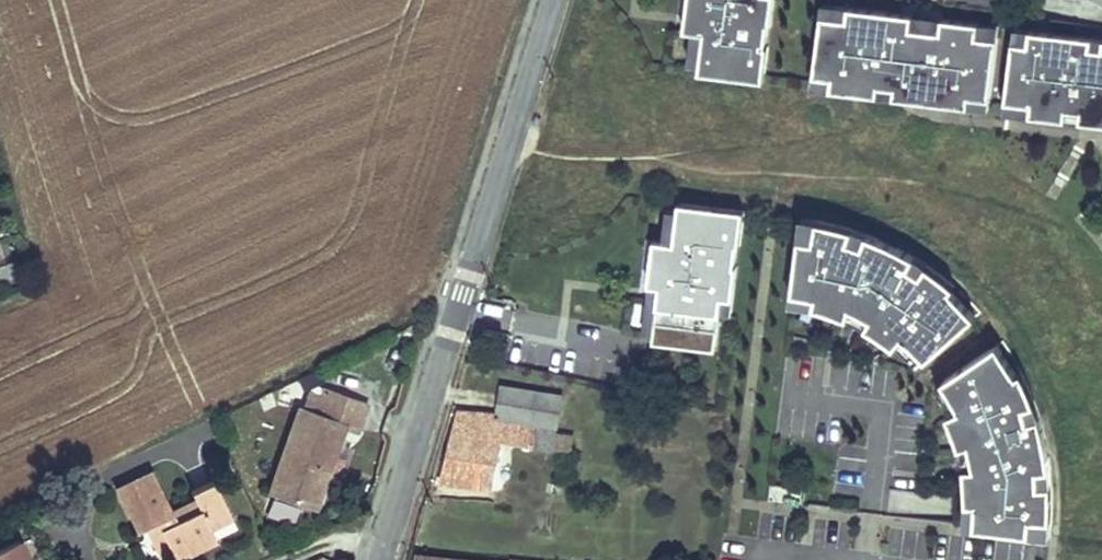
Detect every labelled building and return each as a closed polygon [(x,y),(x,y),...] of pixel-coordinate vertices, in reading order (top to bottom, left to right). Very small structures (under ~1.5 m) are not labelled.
[(765,79),(769,45),(767,44),(770,23),(772,24),(775,0),(690,0),(688,13),(708,16),(706,31),(701,71),(765,79)] [(825,1),(824,14),(849,17),(850,4),(825,1)] [(835,76),(833,88),(880,94),(881,84),(925,89),(923,99),(970,105),(971,96),(992,98),(999,38),(979,35),(981,21),(944,16),(942,30),(913,26),(915,12),(850,4),(849,17),(824,14),(816,73),(835,76)] [(944,16),(915,12),(913,26),(942,30),(944,16)] [(708,16),(688,13),(686,29),(706,31),(708,16)] [(979,35),(999,38),(1001,23),(981,21),(979,35)] [(1017,26),(1015,41),(1031,43),(1033,28),(1017,26)] [(1008,99),(1034,102),(1033,113),(1067,118),(1069,107),(1084,109),(1097,110),(1095,121),(1101,122),(1101,48),(1083,45),(1085,35),(1033,28),(1031,43),(1015,41),(1008,99)] [(1085,35),(1083,45),(1101,48),(1101,37),(1085,35)] [(835,76),(816,73),(815,85),(833,88),(835,76)] [(881,84),(880,94),(923,99),(925,89),(881,84)] [(971,96),(970,105),(990,108),(992,98),(971,96)] [(1007,110),(1033,113),(1034,102),(1008,99),(1007,110)] [(1082,120),(1095,121),(1097,110),(1084,109),(1082,120)] [(662,283),(655,339),(717,347),(724,294),(735,296),(739,264),(737,263),(739,242),(741,242),(746,209),(682,201),(676,240),(675,256),(655,253),(651,282),(662,283)] [(849,315),(868,325),(897,344),(908,354),(919,366),(928,358),(978,315),(965,301),(952,289),(956,285),(943,274),(929,264),(916,255),(899,246),(881,237),(851,226),(820,219),(804,216),(802,236),(795,291),(793,301),(817,304),(849,315)] [(657,238),(655,253),(675,256),(676,240),(657,238)] [(950,414),(961,446),(966,466),(968,501),(966,524),(976,525),(1031,532),(1051,535),(1052,519),(1053,487),(1050,455),(1046,436),(1041,417),(1036,402),(1029,386),(1022,371),(1017,374),(1009,358),(999,343),(945,380),(934,387),(942,400),(950,414)] [(498,415),(459,411),(441,480),(489,486),(498,440),(548,451),(562,396),(503,387),(498,415)] [(316,410),(302,408),(270,488),(309,503),(316,485),(322,486),(345,425),(357,429),(366,404),(324,389),(316,410)] [(155,470),(117,487),(137,526),(157,515),(173,549),(162,555),(163,559),(176,559),(218,540),(211,529),(235,519),(216,483),(195,492),(201,507),(176,518),(155,470)] [(25,535),(0,545),(0,559),(35,559),(25,535)]
